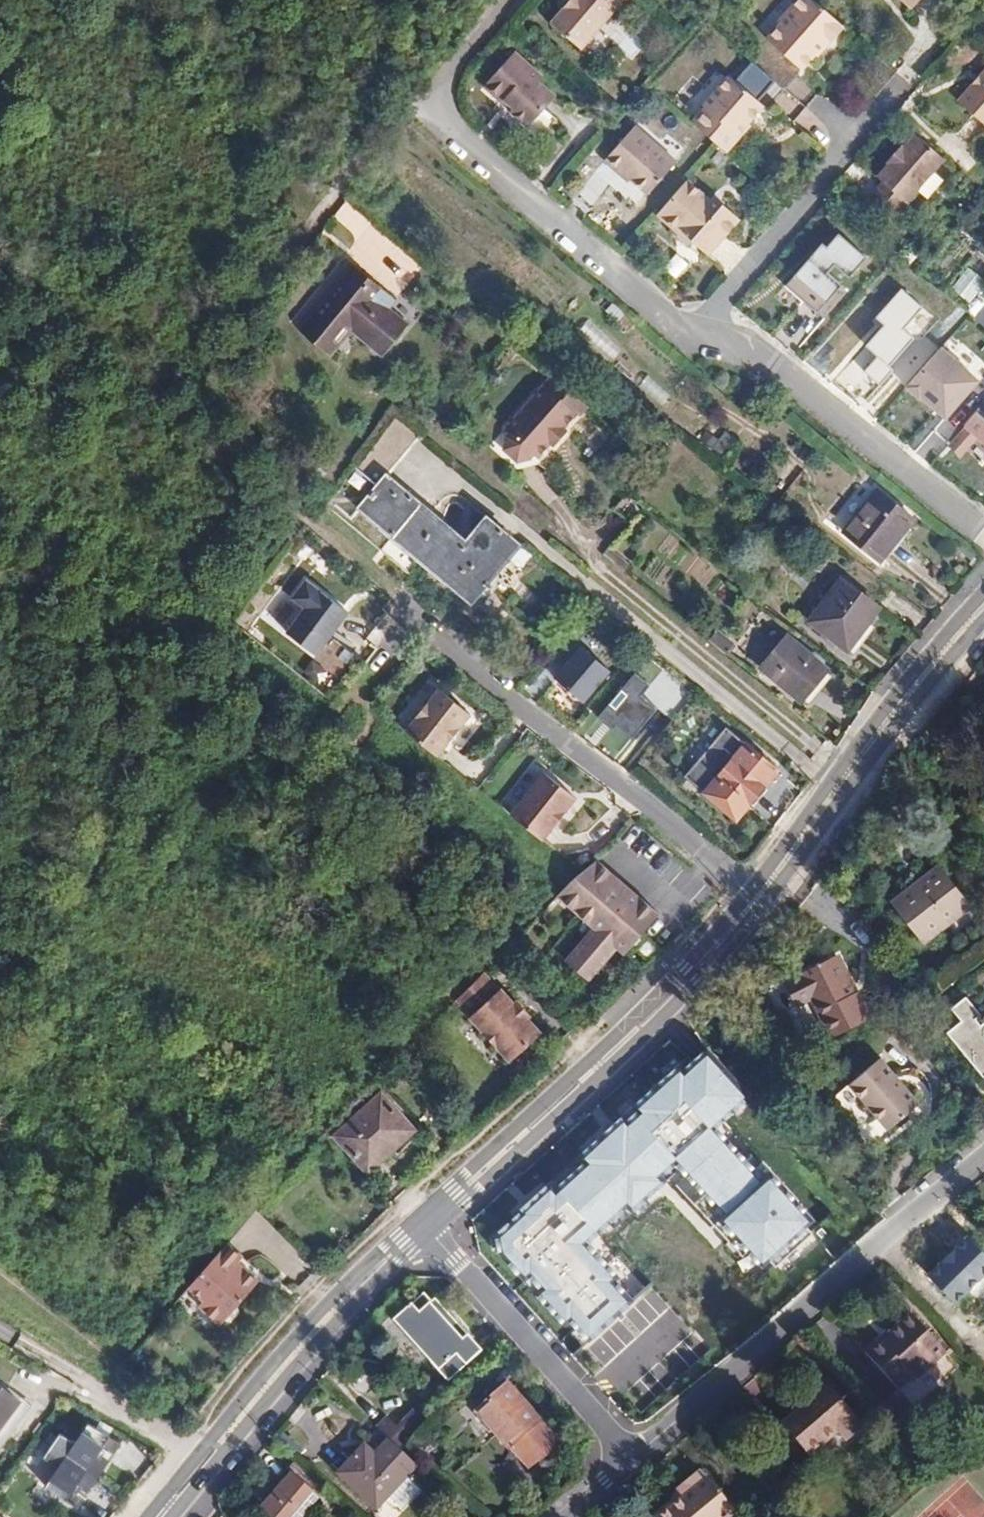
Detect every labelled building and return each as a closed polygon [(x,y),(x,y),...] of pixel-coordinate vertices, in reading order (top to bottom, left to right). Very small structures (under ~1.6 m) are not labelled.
[(591,51),(636,0),(582,0),(560,24),(591,51)] [(798,17),(758,61),(795,93),(825,60),(820,54),(830,43),(837,42),(842,47),(851,36),(848,31),(851,27),(820,0),(806,0),(794,13),(798,17)] [(923,13),(935,0),(909,0),(923,13)] [(551,82),(556,77),(526,52),(495,88),(509,101),(513,97),(522,104),(524,115),(538,127),(544,126),(548,122),(569,98),(551,82)] [(728,152),(734,157),(748,141),(744,138),(769,111),(774,116),(795,93),(758,61),(755,58),(709,110),(713,113),(700,129),(728,152)] [(696,120),(729,80),(718,71),(685,110),(696,120)] [(969,106),(983,118),(983,88),(969,106)] [(688,160),(649,126),(618,164),(633,176),(636,173),(659,193),(688,160)] [(874,204),(898,225),(952,164),(923,138),(910,152),(908,150),(894,165),(897,169),(885,181),(891,186),(874,204)] [(723,200),(701,182),(667,218),(688,238),(693,233),(719,257),(752,223),(736,210),(733,213),(721,202),(723,200)] [(723,200),(721,202),(733,213),(736,210),(739,206),(726,196),(723,200)] [(886,259),(851,228),(800,285),(837,318),(862,291),(841,273),(848,266),(865,282),(886,259)] [(351,261),(359,268),(368,257),(360,250),(351,261)] [(681,278),(691,263),(678,254),(668,269),(681,278)] [(953,289),(973,304),(983,290),(983,277),(970,266),(953,289)] [(399,312),(357,277),(351,283),(391,320),(399,312)] [(341,295),(400,350),(411,338),(391,320),(351,283),(341,295)] [(797,312),(804,301),(782,289),(775,299),(797,312)] [(351,342),(383,369),(400,350),(341,295),(301,339),(330,364),(351,342)] [(577,336),(615,361),(624,347),(586,322),(577,336)] [(300,340),(328,366),(330,364),(301,339),(300,340)] [(952,351),(919,389),(954,421),(983,387),(983,379),(952,351)] [(548,384),(582,413),(587,416),(598,404),(560,372),(548,384)] [(662,405),(671,397),(652,376),(643,384),(662,405)] [(582,413),(548,384),(513,423),(507,449),(521,461),(537,459),(542,453),(545,456),(558,440),(562,444),(576,429),(572,426),(582,413)] [(978,411),(966,425),(983,440),(983,416),(978,411)] [(723,428),(711,445),(727,455),(738,438),(723,428)] [(932,429),(918,452),(936,462),(949,439),(932,429)] [(466,536),(387,472),(362,503),(471,592),(518,533),(488,509),(466,536)] [(924,518),(887,488),(853,531),(889,560),(924,518)] [(843,532),(873,500),(860,489),(831,520),(843,532)] [(894,611),(857,582),(823,626),(860,655),(894,611)] [(346,639),(359,623),(317,589),(303,604),(346,639)] [(295,640),(324,664),(346,639),(303,604),(302,606),(315,616),(295,640)] [(834,672),(794,638),(768,667),(809,702),(834,672)] [(556,675),(587,705),(619,672),(588,642),(556,675)] [(662,668),(650,682),(636,670),(598,714),(643,751),(692,694),(662,668)] [(427,704),(458,729),(470,714),(438,690),(427,704)] [(973,709),(983,722),(983,699),(973,709)] [(416,741),(436,757),(458,729),(427,704),(404,732),(416,741)] [(781,769),(730,726),(689,776),(739,819),(754,803),(752,801),(781,769)] [(528,787),(560,813),(573,797),(541,771),(528,787)] [(560,813),(528,787),(508,813),(539,838),(560,813)] [(653,916),(589,860),(580,870),(570,882),(557,895),(554,899),(587,929),(559,959),(582,981),(610,950),(619,957),(653,916)] [(935,865),(889,900),(922,943),(968,907),(935,865)] [(839,962),(787,984),(797,1007),(811,1001),(828,1039),(868,1020),(858,996),(854,998),(839,962)] [(491,991),(489,993),(473,978),(470,980),(459,991),(449,1001),(465,1016),(461,1020),(504,1061),(534,1031),(520,1017),(524,1013),(510,999),(505,1004),(491,991)] [(958,1017),(968,1032),(955,1042),(983,1077),(983,1039),(983,1041),(976,1033),(983,1026),(983,1021),(971,1007),(958,1017)] [(879,1058),(848,1083),(885,1130),(916,1104),(879,1058)] [(555,1192),(505,1238),(507,1252),(534,1279),(538,1276),(551,1290),(549,1295),(574,1321),(579,1317),(599,1339),(638,1303),(619,1283),(624,1279),(594,1245),(636,1207),(640,1212),(671,1184),(667,1179),(684,1164),(733,1218),(728,1223),(768,1268),(819,1223),(777,1176),(765,1187),(713,1130),(749,1098),(715,1060),(693,1080),(689,1075),(652,1109),(657,1115),(638,1132),(630,1124),(594,1156),(598,1165),(564,1196),(555,1192)] [(413,1127),(378,1093),(334,1138),(368,1171),(413,1127)] [(928,1273),(957,1302),(983,1276),(983,1256),(965,1237),(928,1273)] [(232,1261),(239,1254),(223,1240),(203,1262),(193,1272),(185,1282),(199,1295),(194,1301),(215,1319),(220,1316),(228,1319),(235,1312),(231,1303),(253,1281),(232,1261)] [(424,1294),(395,1317),(443,1375),(475,1347),(447,1312),(442,1316),(424,1294)] [(879,1336),(862,1351),(895,1389),(912,1375),(915,1378),(946,1352),(911,1312),(887,1332),(891,1336),(884,1342),(879,1336)] [(826,1380),(781,1419),(807,1450),(835,1425),(843,1434),(861,1419),(826,1380)] [(0,1384),(0,1425),(20,1399),(0,1384)] [(508,1385),(476,1414),(508,1449),(509,1448),(511,1449),(532,1465),(544,1453),(558,1441),(508,1385)] [(413,1410),(396,1427),(405,1435),(422,1419),(413,1410)] [(109,1451),(117,1441),(86,1416),(72,1435),(57,1424),(39,1448),(54,1459),(41,1476),(71,1500),(80,1489),(70,1481),(73,1476),(84,1485),(105,1456),(94,1447),(97,1444),(109,1451)] [(385,1417),(374,1427),(388,1441),(394,1446),(405,1435),(396,1427),(385,1417)] [(405,1476),(415,1466),(394,1446),(388,1441),(384,1438),(372,1450),(362,1441),(334,1471),(373,1507),(386,1495),(400,1508),(418,1489),(405,1476)] [(321,1487),(294,1462),(287,1470),(315,1493),(321,1487)] [(656,1516),(726,1516),(735,1509),(707,1474),(705,1475),(699,1468),(687,1477),(694,1485),(656,1516)] [(287,1470),(255,1507),(266,1516),(294,1516),(315,1493),(287,1470)]
